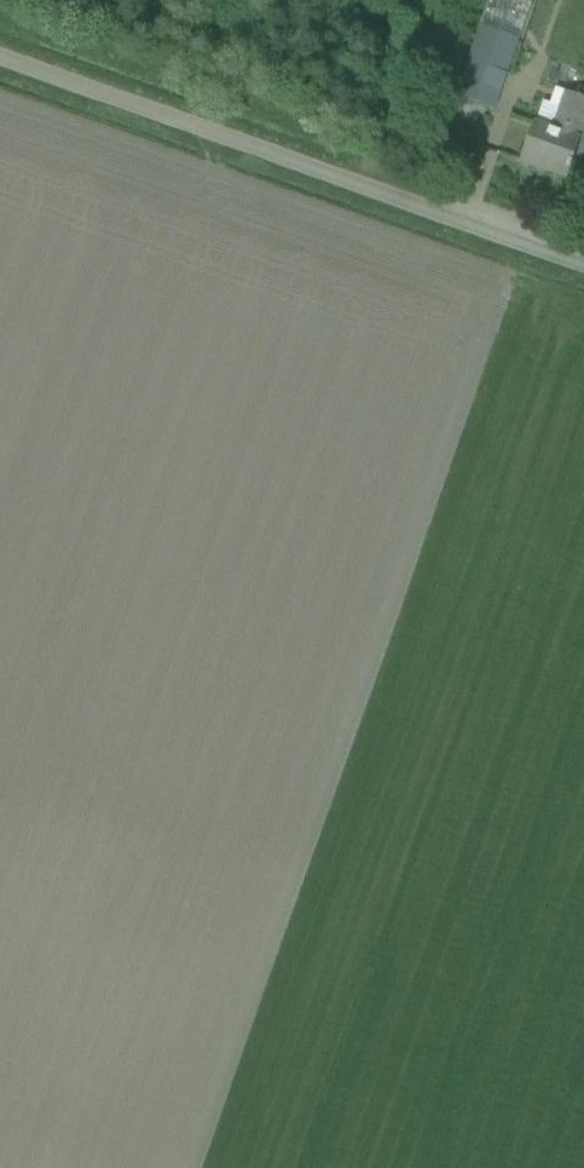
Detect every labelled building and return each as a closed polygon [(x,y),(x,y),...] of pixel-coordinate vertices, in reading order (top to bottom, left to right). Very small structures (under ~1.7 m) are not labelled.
[(463,73),(455,95),(494,109),(532,0),(488,0),(463,73)] [(529,139),(521,162),(538,168),(539,164),(566,173),(564,177),(565,178),(583,125),(583,99),(564,92),(551,127),(535,122),(529,139)]
